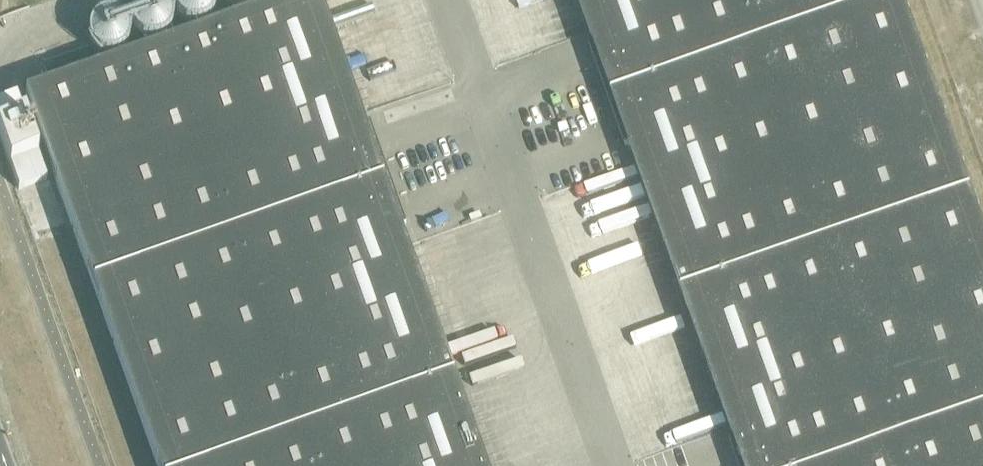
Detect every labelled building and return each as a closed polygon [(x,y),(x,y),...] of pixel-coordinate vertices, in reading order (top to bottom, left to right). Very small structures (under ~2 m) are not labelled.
[(453,384),(405,247),(400,232),(404,230),(368,129),(364,131),(358,116),(332,43),(337,41),(322,0),(285,0),(286,2),(25,95),(95,291),(157,465),(483,465),(453,384)] [(974,199),(904,0),(578,0),(595,48),(590,50),(626,152),(631,150),(735,443),(730,445),(738,465),(982,465),(982,223),(974,199)] [(48,185),(30,115),(0,123),(0,126),(17,193),(48,185)] [(619,265),(622,273),(665,257),(662,249),(619,265)]
